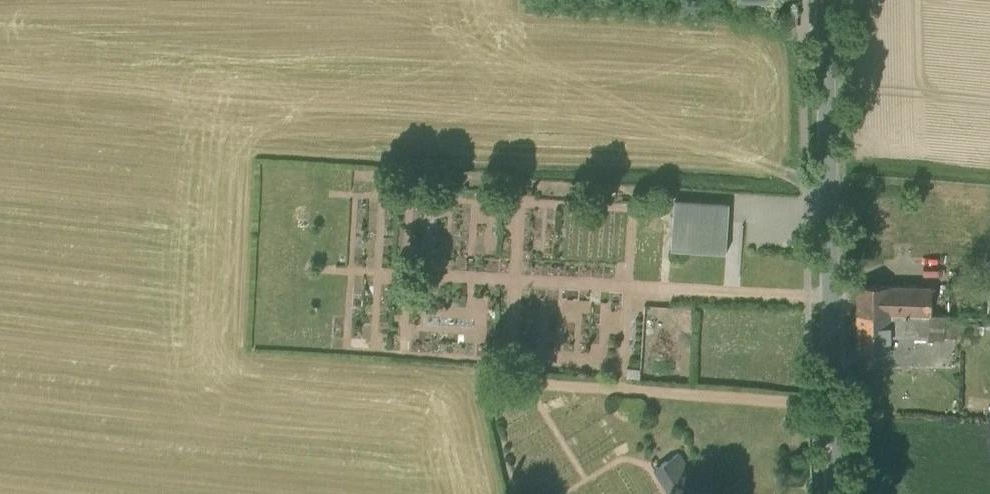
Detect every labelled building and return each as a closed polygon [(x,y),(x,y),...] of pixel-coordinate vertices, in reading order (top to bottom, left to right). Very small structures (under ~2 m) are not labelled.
[(674,200),(674,202),(727,205),(726,224),(721,223),(719,254),(726,255),(729,203),(674,200)] [(677,252),(719,254),(721,223),(726,224),(727,205),(674,202),(673,220),(679,221),(677,252)] [(671,251),(677,252),(679,221),(673,220),(671,251)] [(857,314),(889,314),(888,286),(857,285),(857,314)] [(888,285),(888,286),(889,314),(907,315),(908,315),(908,286),(888,285)] [(908,286),(908,315),(926,315),(930,315),(930,286),(908,286)] [(890,353),(890,332),(889,314),(857,314),(858,353),(890,353)] [(907,315),(889,314),(890,332),(906,333),(907,315)] [(927,334),(926,315),(908,315),(907,315),(906,333),(927,334)] [(927,338),(943,339),(944,319),(945,316),(930,315),(926,315),(927,334),(927,338)] [(679,453),(675,456),(682,466),(685,464),(679,453)] [(695,487),(682,466),(675,456),(655,469),(661,478),(670,473),(676,481),(679,480),(686,491),(684,492),(685,493),(695,487)] [(685,493),(684,492),(686,491),(679,480),(676,481),(670,473),(661,478),(671,493),(684,493),(685,493)]
